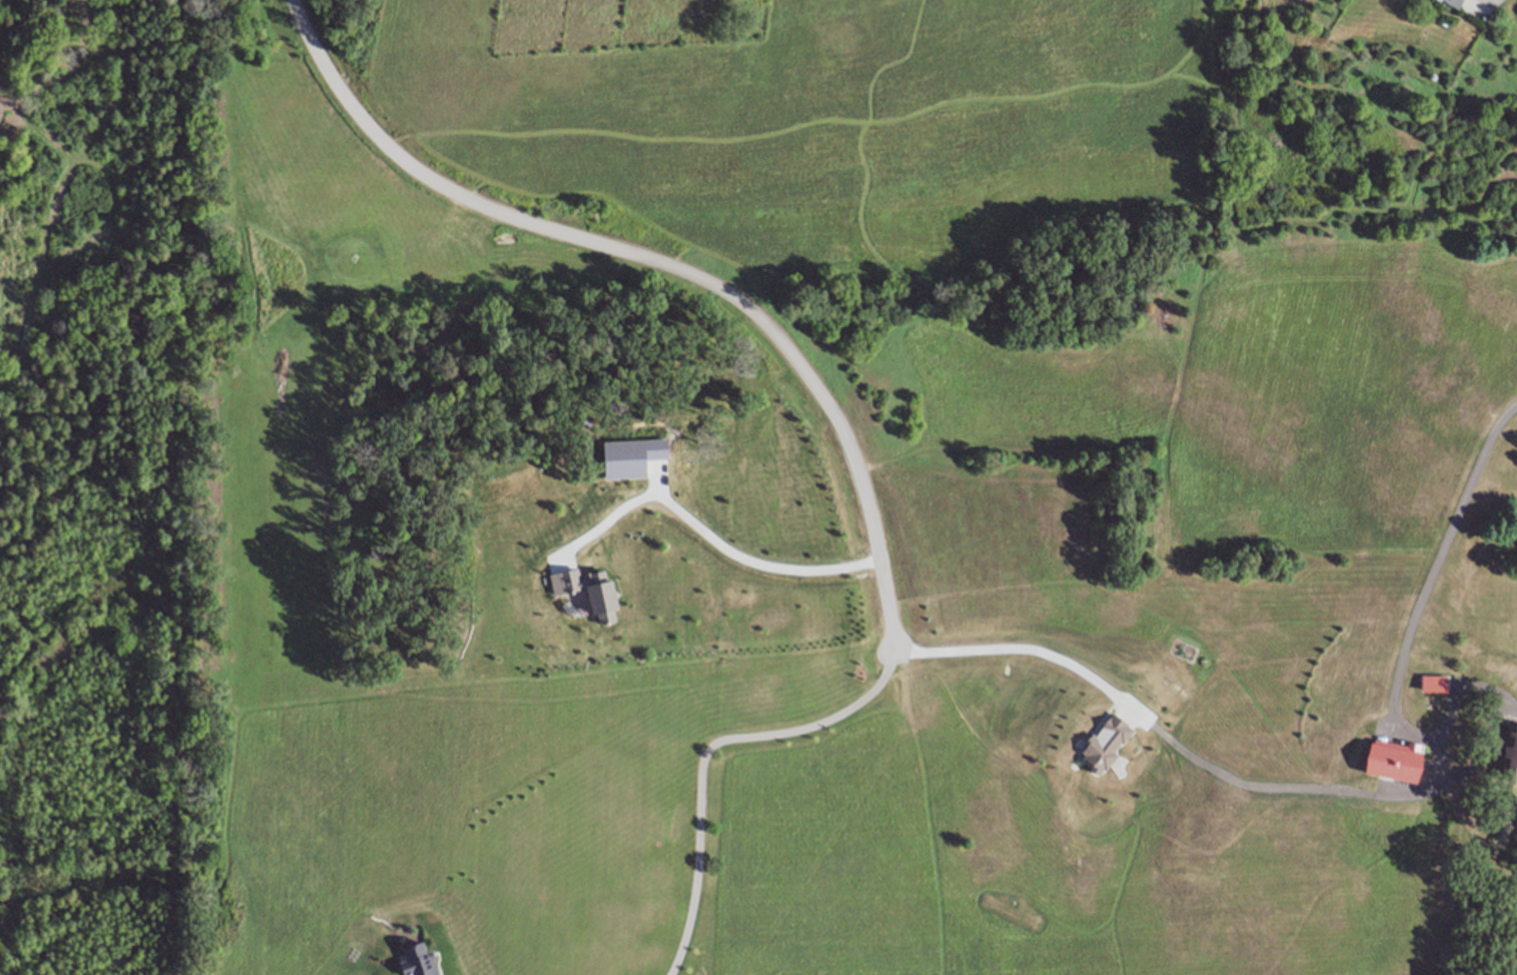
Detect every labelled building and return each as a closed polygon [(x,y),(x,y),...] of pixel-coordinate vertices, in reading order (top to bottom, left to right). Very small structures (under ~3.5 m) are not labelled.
[(1440,5),(1431,0),(1462,0),(1457,9),(1442,1),(1440,5)] [(1488,16),(1483,22),(1478,19),(1482,12),(1488,16)] [(1445,679),(1419,679),(1419,696),(1445,696),(1445,679)] [(1508,723),(1516,725),(1516,785),(1498,782),(1508,723)] [(1414,786),(1419,751),(1366,743),(1361,778),(1414,786)] [(426,942),(437,974),(416,974),(415,972),(408,974),(404,961),(411,959),(407,948),(426,942)]
